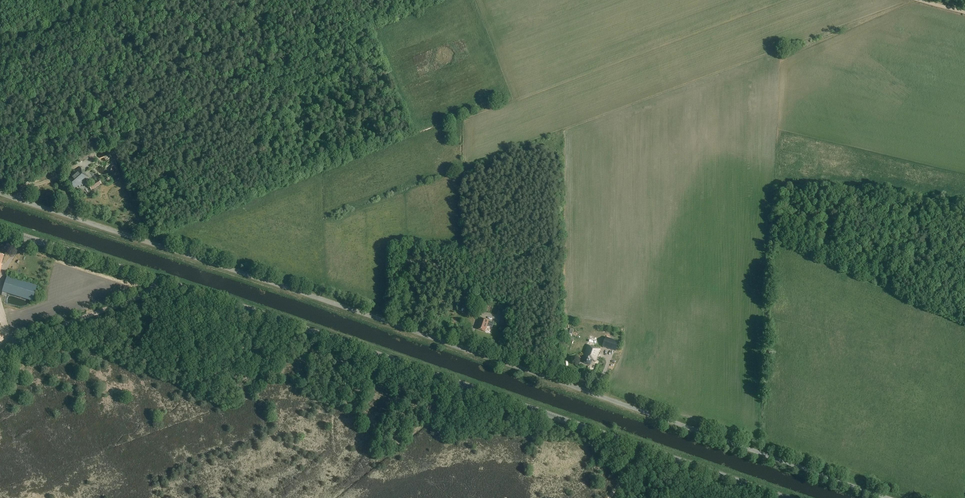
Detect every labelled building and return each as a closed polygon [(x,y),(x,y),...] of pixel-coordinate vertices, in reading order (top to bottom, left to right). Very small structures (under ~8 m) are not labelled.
[(82,186),(89,180),(79,167),(65,179),(66,180),(73,189),(77,185),(78,186),(81,184),(82,186)] [(91,190),(101,184),(98,180),(89,186),(91,190)] [(32,302),(37,287),(7,277),(2,292),(32,302)] [(485,331),(489,321),(481,319),(478,329),(485,331)] [(616,351),(619,342),(606,337),(602,346),(616,351)] [(596,362),(600,350),(588,345),(583,362),(590,365),(592,361),(596,362)]
